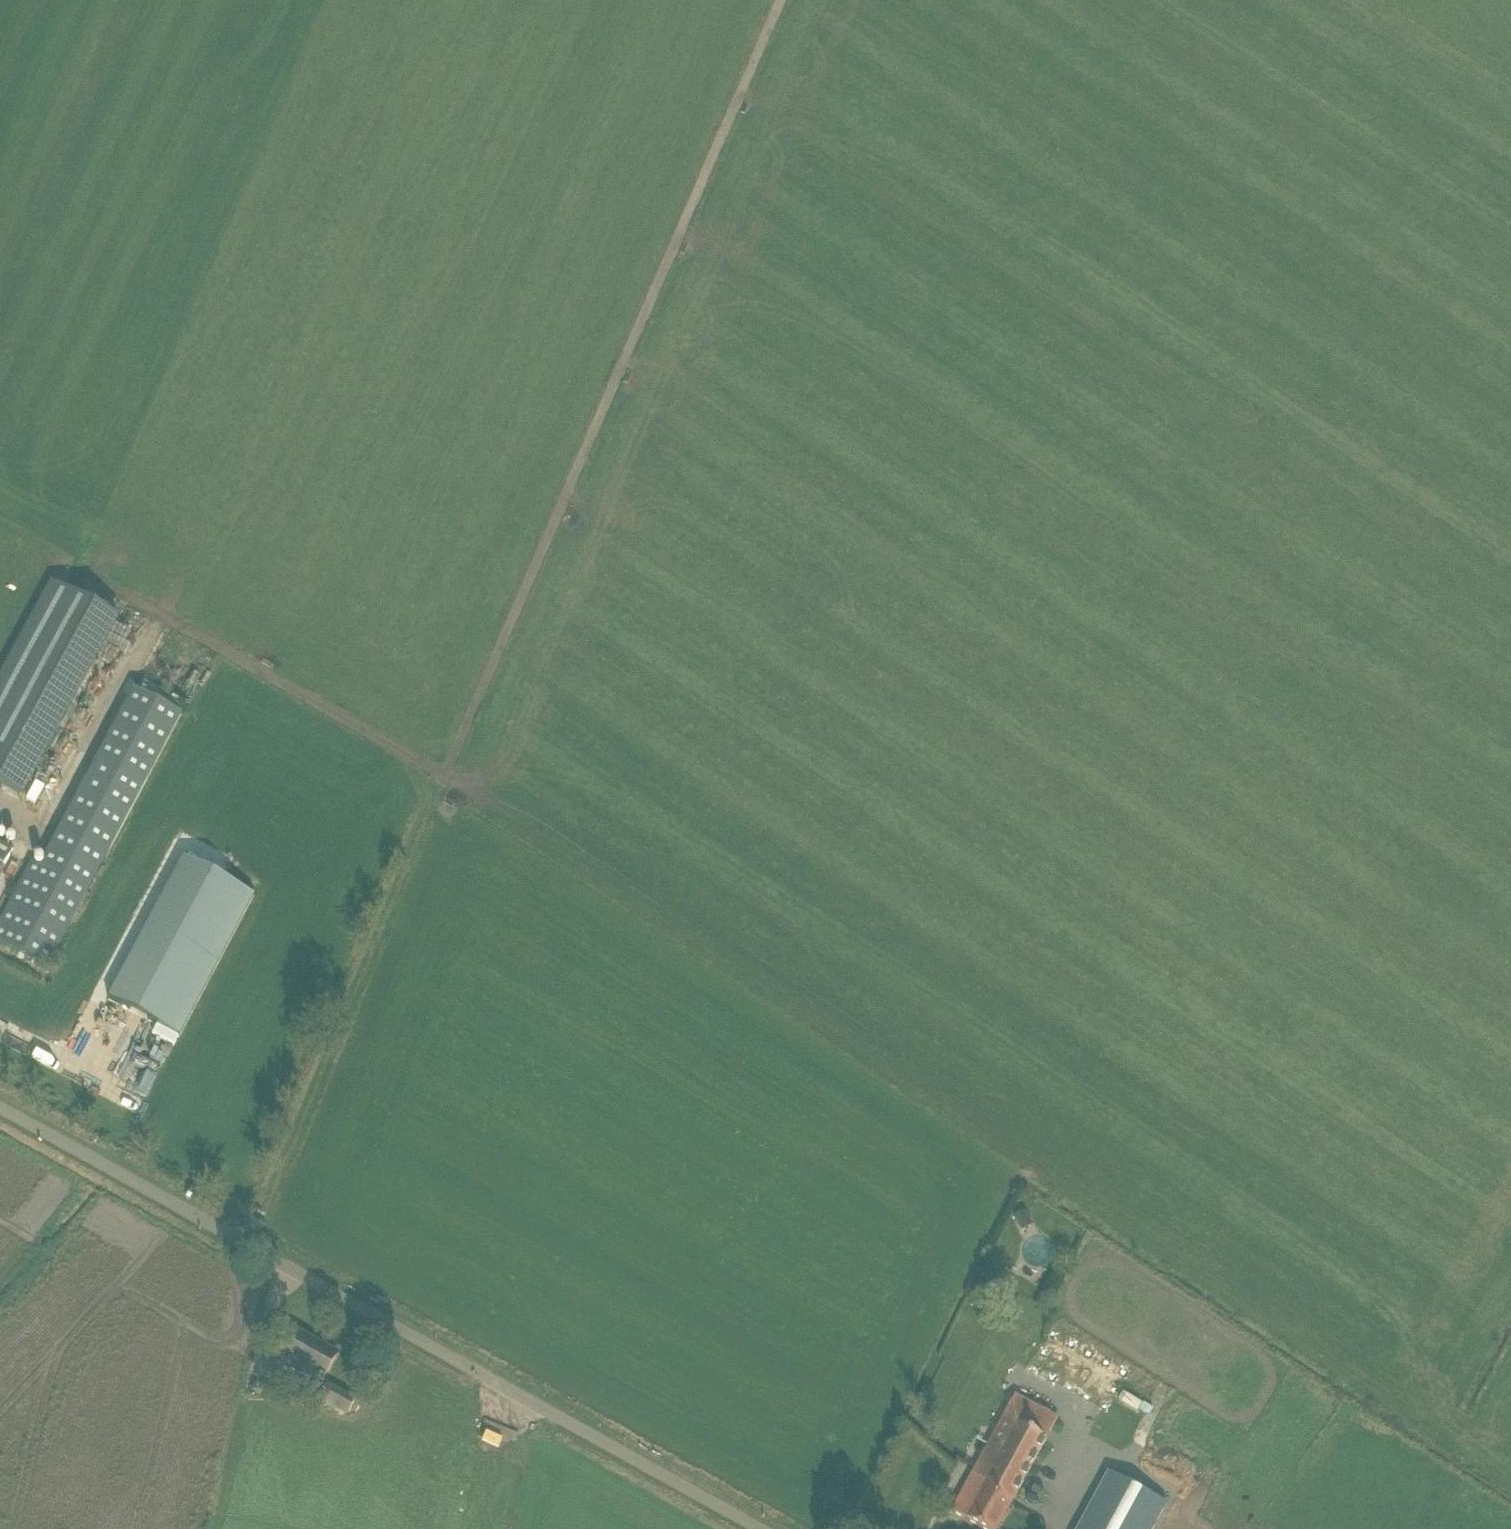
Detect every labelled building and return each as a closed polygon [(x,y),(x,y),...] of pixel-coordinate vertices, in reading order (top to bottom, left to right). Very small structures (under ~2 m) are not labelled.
[(23,799),(121,619),(50,581),(0,673),(0,787),(23,799)] [(175,711),(133,688),(39,866),(32,862),(0,924),(0,941),(42,963),(175,711)] [(14,853),(0,845),(0,878),(14,853)] [(183,860),(108,1001),(179,1039),(254,897),(224,881),(183,860)] [(278,1358),(296,1368),(321,1382),(336,1356),(293,1332),(278,1358)] [(328,1384),(318,1401),(347,1416),(356,1400),(328,1384)] [(973,1471),(1016,1494),(1055,1420),(1012,1397),(973,1471)] [(952,1512),(983,1528),(997,1528),(1016,1494),(973,1471),(952,1512)] [(1076,1528),(1152,1528),(1166,1504),(1107,1472),(1076,1528)]
